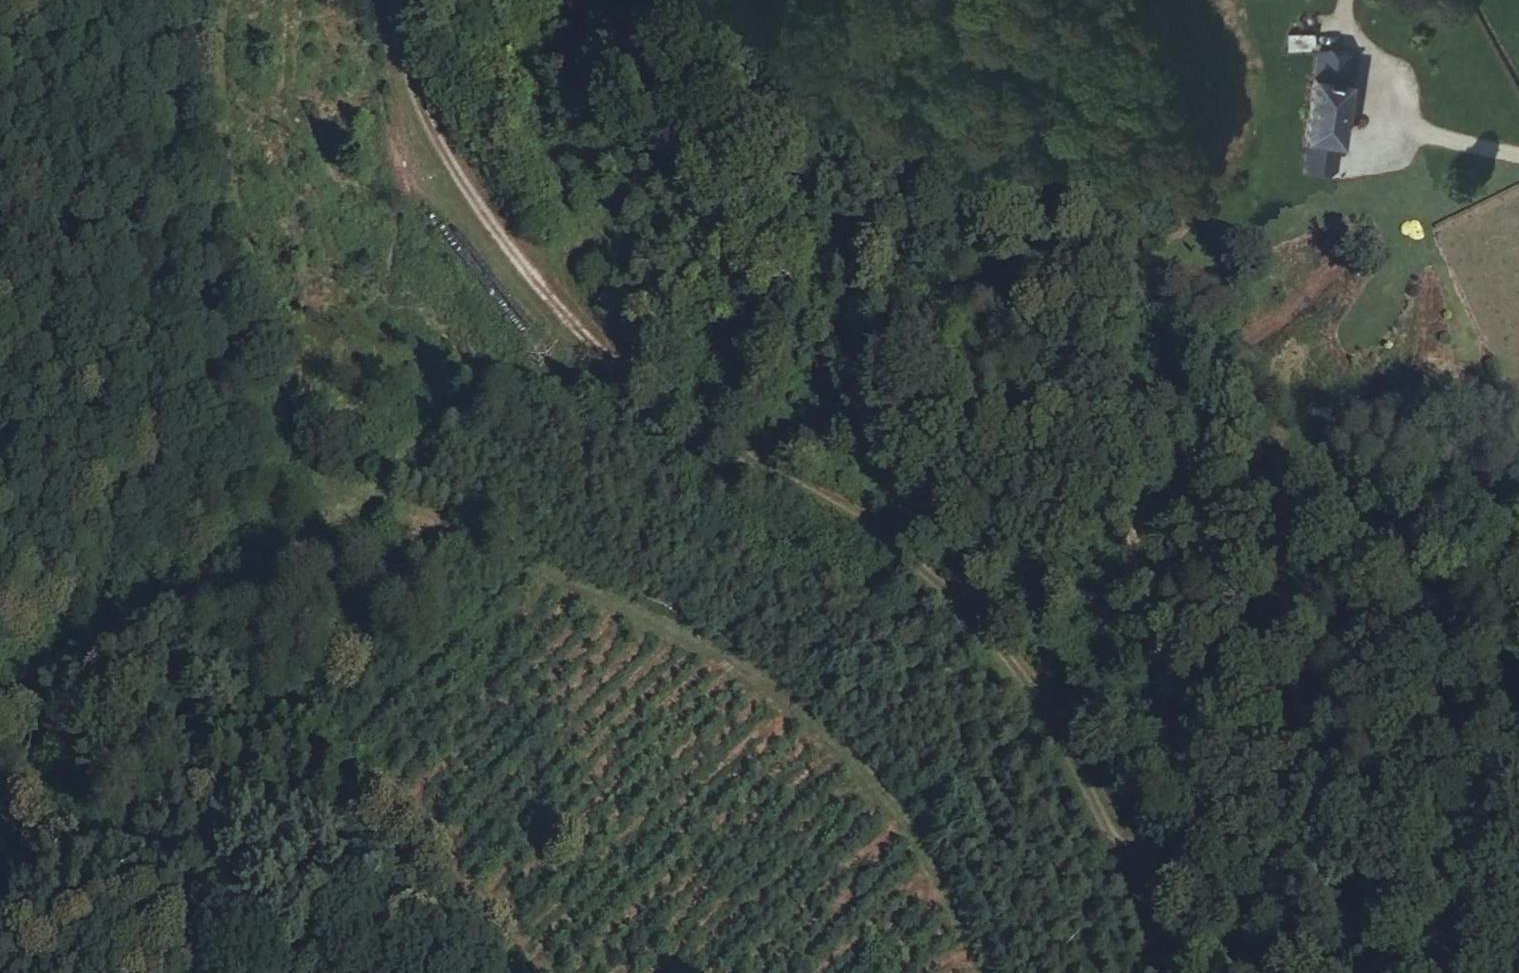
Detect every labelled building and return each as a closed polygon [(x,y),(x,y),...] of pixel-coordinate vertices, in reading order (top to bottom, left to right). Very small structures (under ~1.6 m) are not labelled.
[(1352,55),(1313,49),(1297,166),(1336,172),(1352,55)]
